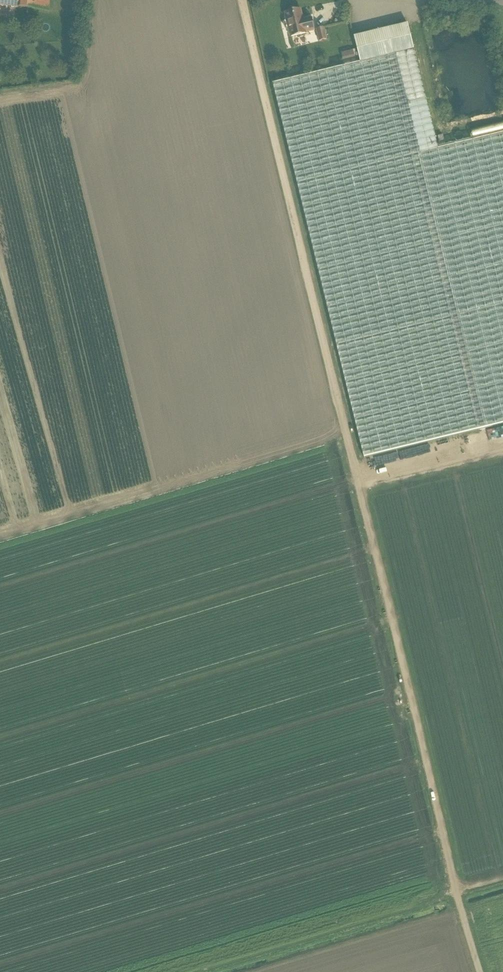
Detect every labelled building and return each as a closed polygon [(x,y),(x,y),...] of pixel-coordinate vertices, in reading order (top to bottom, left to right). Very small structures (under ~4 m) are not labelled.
[(48,11),(49,0),(0,0),(0,5),(48,11)] [(287,29),(288,29),(290,36),(305,33),(314,31),(311,18),(303,20),(300,10),(285,13),(287,21),(285,22),(284,23),(285,29),(287,29)] [(413,50),(407,24),(354,37),(360,63),(273,84),(337,346),(364,459),(502,425),(502,133),(437,149),(413,50)] [(323,28),(317,30),(319,42),(326,40),(323,28)] [(353,50),(341,53),(344,64),(356,61),(353,50)] [(479,445),(478,435),(466,436),(467,446),(479,445)]
